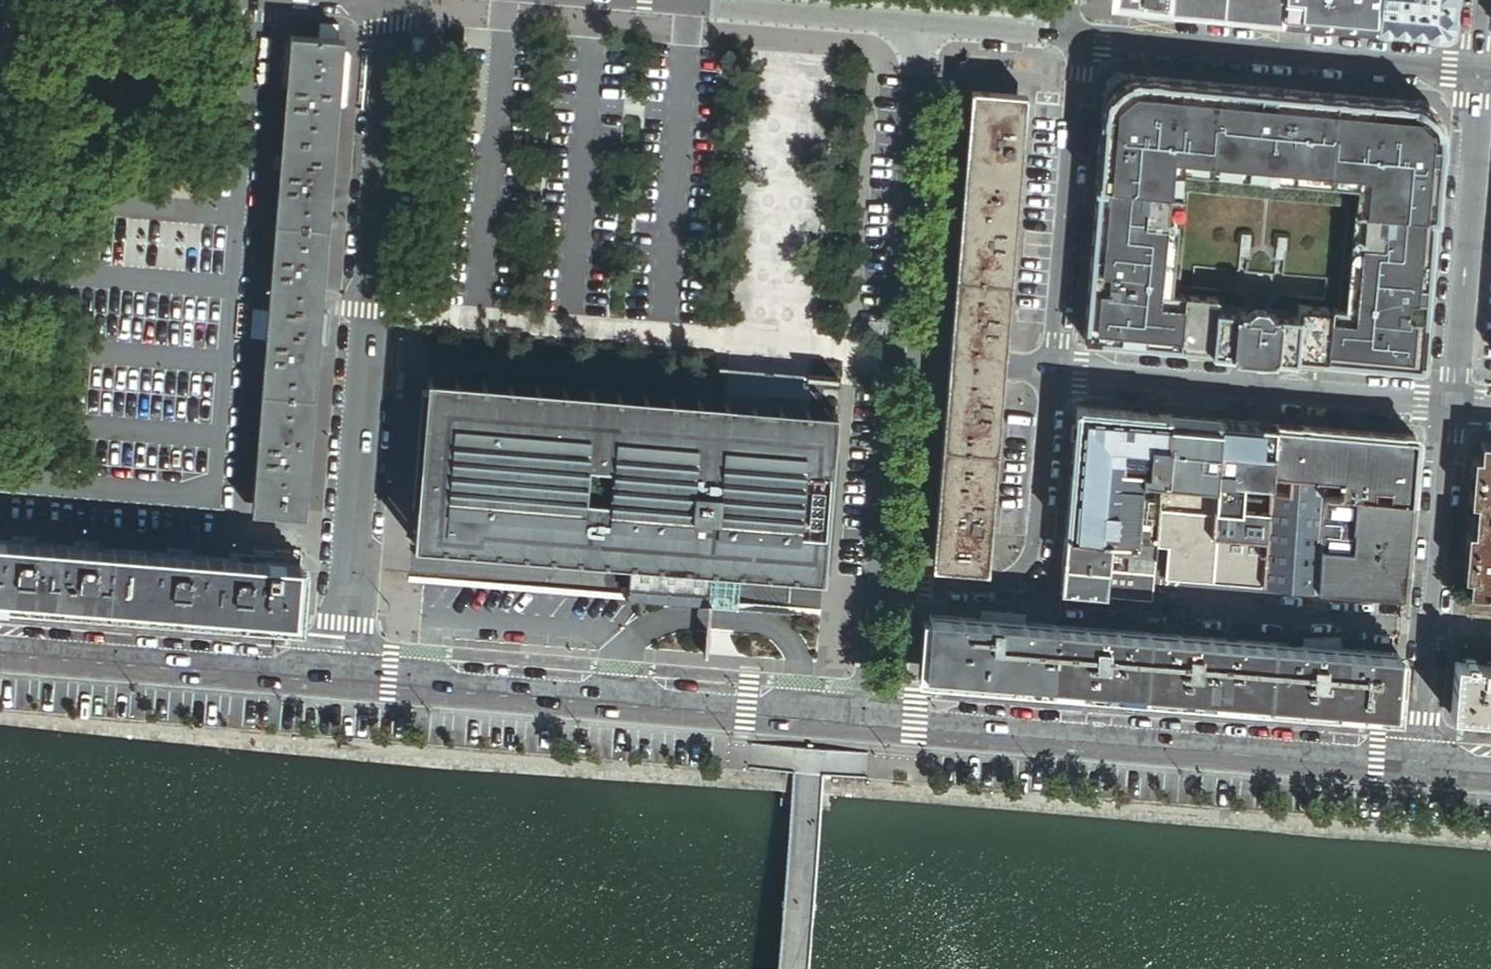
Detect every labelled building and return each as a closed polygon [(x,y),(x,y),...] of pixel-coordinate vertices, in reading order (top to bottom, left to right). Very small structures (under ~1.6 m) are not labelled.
[(1281,0),(1165,0),(1165,5),(1164,10),(1279,21),(1281,0)] [(1279,21),(1375,29),(1378,0),(1281,0),(1279,21)] [(1375,29),(1441,35),(1450,27),(1452,0),(1378,0),(1375,29)] [(319,285),(338,45),(284,41),(280,87),(290,88),(285,158),(275,157),(273,173),(283,173),(273,303),(256,509),(300,513),(317,307),(319,285)] [(1418,102),(1415,105),(1133,79),(1130,76),(1122,81),(1105,96),(1099,102),(1103,105),(1083,343),(1420,371),(1439,135),(1443,133),(1438,121),(1418,102)] [(989,502),(995,419),(997,419),(999,401),(997,401),(1002,334),(1004,334),(1006,316),(1004,316),(1009,250),(1011,250),(1012,231),(1011,231),(1017,149),(1020,149),(1021,130),(1019,130),(1021,100),(977,97),(939,564),(983,568),(987,520),(989,520),(991,502),(989,502)] [(768,405),(427,378),(413,545),(631,563),(628,596),(711,602),(714,570),(719,570),(825,578),(838,411),(768,405)] [(1165,474),(1170,417),(1078,409),(1067,535),(1113,539),(1159,543),(1162,511),(1162,510),(1140,508),(1143,472),(1143,464),(1152,464),(1151,472),(1165,474)] [(1222,422),(1170,417),(1165,474),(1162,510),(1162,511),(1214,515),(1222,422)] [(1277,427),(1222,422),(1214,515),(1212,539),(1267,543),(1277,427)] [(1417,439),(1277,427),(1267,543),(1263,587),(1319,592),(1327,496),(1412,504),(1417,439)] [(1480,444),(1479,459),(1473,459),(1469,505),(1475,505),(1473,534),(1466,534),(1463,580),(1469,580),(1468,595),(1490,597),(1490,445),(1480,444)] [(1143,464),(1143,472),(1151,472),(1152,464),(1143,464)] [(1403,601),(1412,504),(1327,496),(1319,592),(1319,593),(1403,601)] [(1214,515),(1162,511),(1159,543),(1159,549),(1169,550),(1187,552),(1211,554),(1212,539),(1214,515)] [(1113,539),(1067,535),(1064,569),(1110,572),(1111,558),(1113,539)] [(1159,549),(1159,543),(1113,539),(1111,558),(1157,562),(1159,549)] [(1267,543),(1212,539),(1211,554),(1208,584),(1263,589),(1263,587),(1267,543)] [(300,568),(0,543),(0,598),(296,623),(300,568)] [(1187,552),(1169,550),(1166,581),(1184,582),(1187,552)] [(1208,584),(1211,554),(1187,552),(1184,582),(1208,584)] [(1110,572),(1064,569),(1062,596),(1107,600),(1110,572)] [(1110,572),(1107,600),(1154,604),(1157,577),(1110,572)] [(994,617),(993,623),(1025,625),(1025,619),(994,617)] [(1394,711),(1399,656),(1337,651),(1306,648),(1025,625),(993,623),(930,618),(925,674),(1103,688),(1226,698),(1394,711)] [(1306,648),(1337,651),(1337,641),(1319,643),(1306,642),(1306,648)] [(1456,665),(1451,716),(1490,719),(1490,668),(1456,665)]
